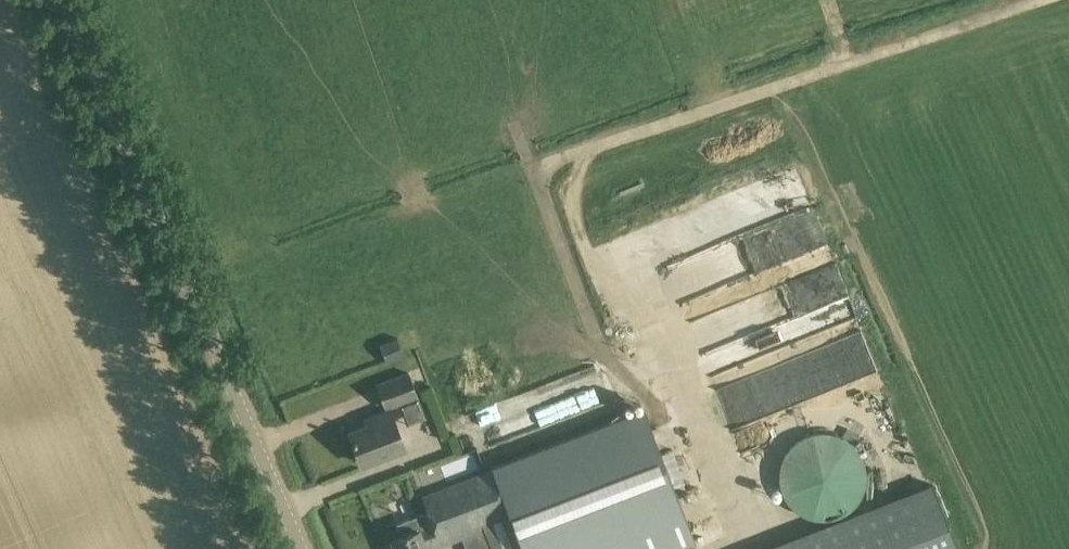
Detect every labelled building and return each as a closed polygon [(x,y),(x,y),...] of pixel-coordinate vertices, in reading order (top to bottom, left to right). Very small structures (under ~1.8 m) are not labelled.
[(732,236),(745,275),(827,247),(813,207),(732,236)] [(397,338),(379,344),(386,361),(403,355),(397,338)] [(600,367),(449,413),(459,445),(489,436),(491,444),(554,425),(557,435),(586,426),(581,411),(611,402),(600,367)] [(418,394),(409,371),(379,382),(388,406),(418,394)] [(405,446),(391,409),(376,415),(378,421),(350,432),(362,463),(405,446)] [(645,409),(492,468),(493,470),(422,497),(428,511),(396,523),(401,535),(391,539),(395,548),(432,548),(452,541),(449,536),(481,523),(491,548),(676,548),(696,541),(645,409)] [(778,471),(778,475),(778,479),(778,483),(779,486),(780,490),(782,493),(784,497),(786,500),(788,503),(791,506),(793,509),(796,511),(800,513),(803,515),(807,516),(810,517),(814,518),(818,519),(822,519),(825,519),(829,518),(833,517),(837,516),(840,515),(844,513),(847,511),(850,509),(853,506),(855,503),(858,500),(860,497),(862,493),(863,490),(864,486),(865,482),(865,479),(866,475),(865,471),(865,467),(864,463),(863,460),(862,456),(860,453),(858,450),(855,447),(853,444),(850,441),(847,439),(844,437),(840,435),(837,434),(833,432),(829,432),(825,431),(822,431),(818,431),(814,432),(810,432),(807,434),(803,435),(800,437),(796,439),(793,441),(791,444),(788,447),(786,450),(784,453),(782,456),(780,460),(779,463),(778,467),(778,471)] [(475,452),(443,463),(449,480),(481,470),(475,452)] [(931,484),(763,548),(956,548),(931,484)]
